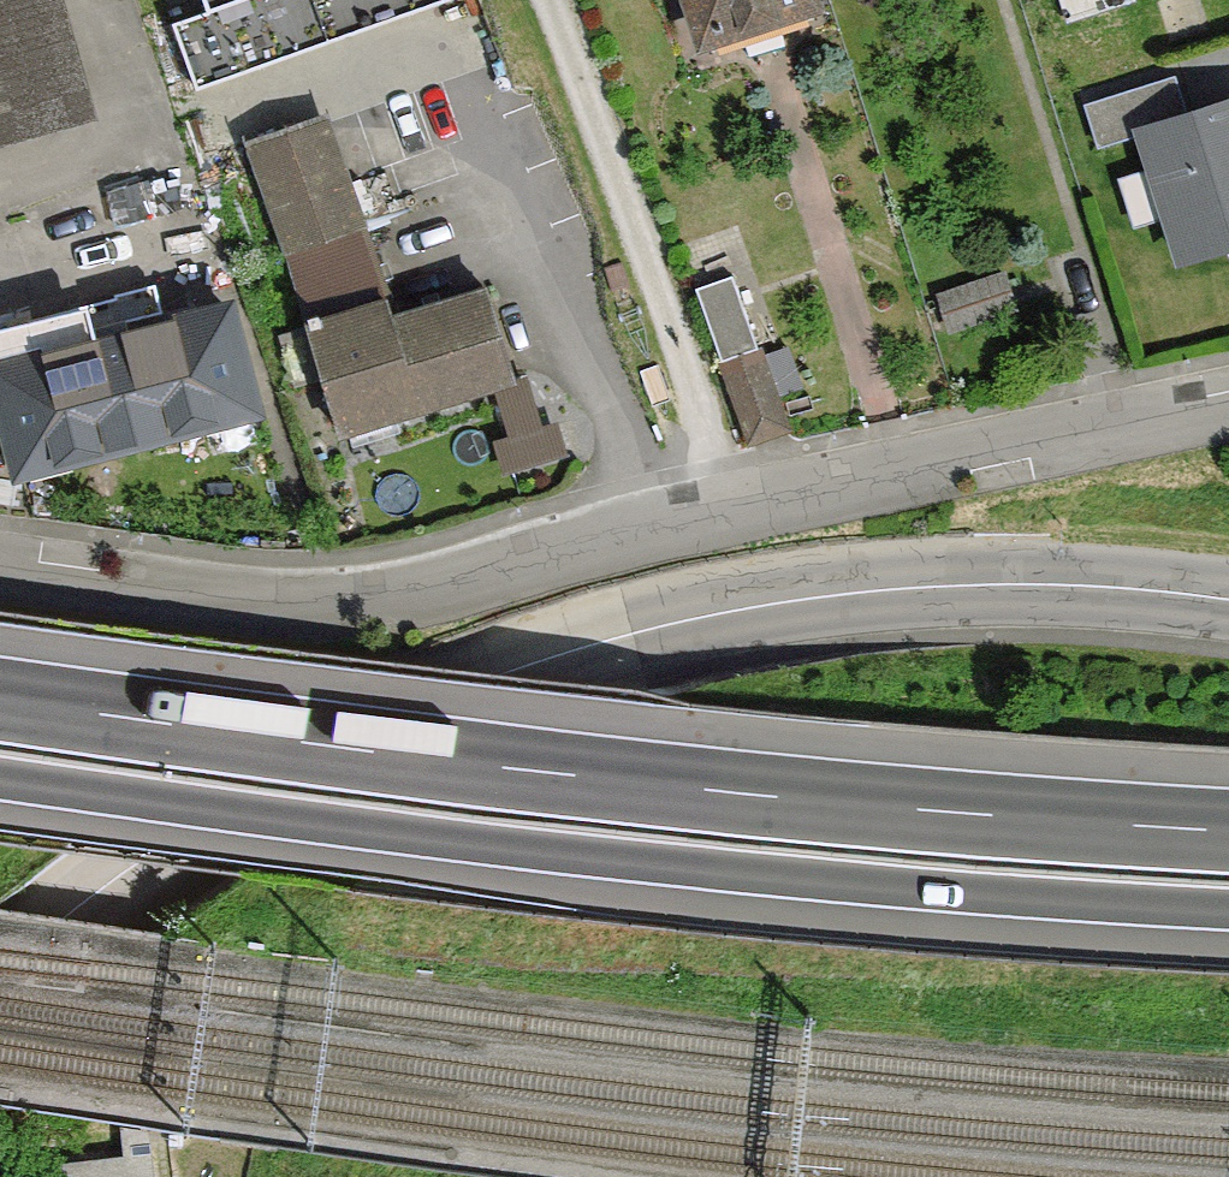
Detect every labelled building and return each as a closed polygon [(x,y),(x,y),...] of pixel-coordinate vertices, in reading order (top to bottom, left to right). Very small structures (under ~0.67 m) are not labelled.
[(54,0),(0,0),(0,143),(84,123),(54,0)] [(206,5),(173,16),(197,90),(451,0),(204,0),(206,5)] [(820,14),(816,0),(658,0),(677,59),(820,14)] [(246,138),(283,248),(371,224),(330,106),(246,138)] [(1125,138),(1167,278),(1228,259),(1228,107),(1125,138)] [(952,342),(1024,319),(1010,275),(938,298),(952,342)] [(766,353),(745,282),(694,297),(718,368),(766,353)] [(337,446),(522,393),(492,286),(307,338),(337,446)] [(251,429),(220,312),(0,370),(0,478),(4,494),(251,429)] [(766,353),(718,368),(744,447),(791,432),(766,353)] [(36,1121),(46,1176),(128,1176),(168,1170),(161,1134),(131,1130),(65,1143),(61,1118),(36,1121)]
